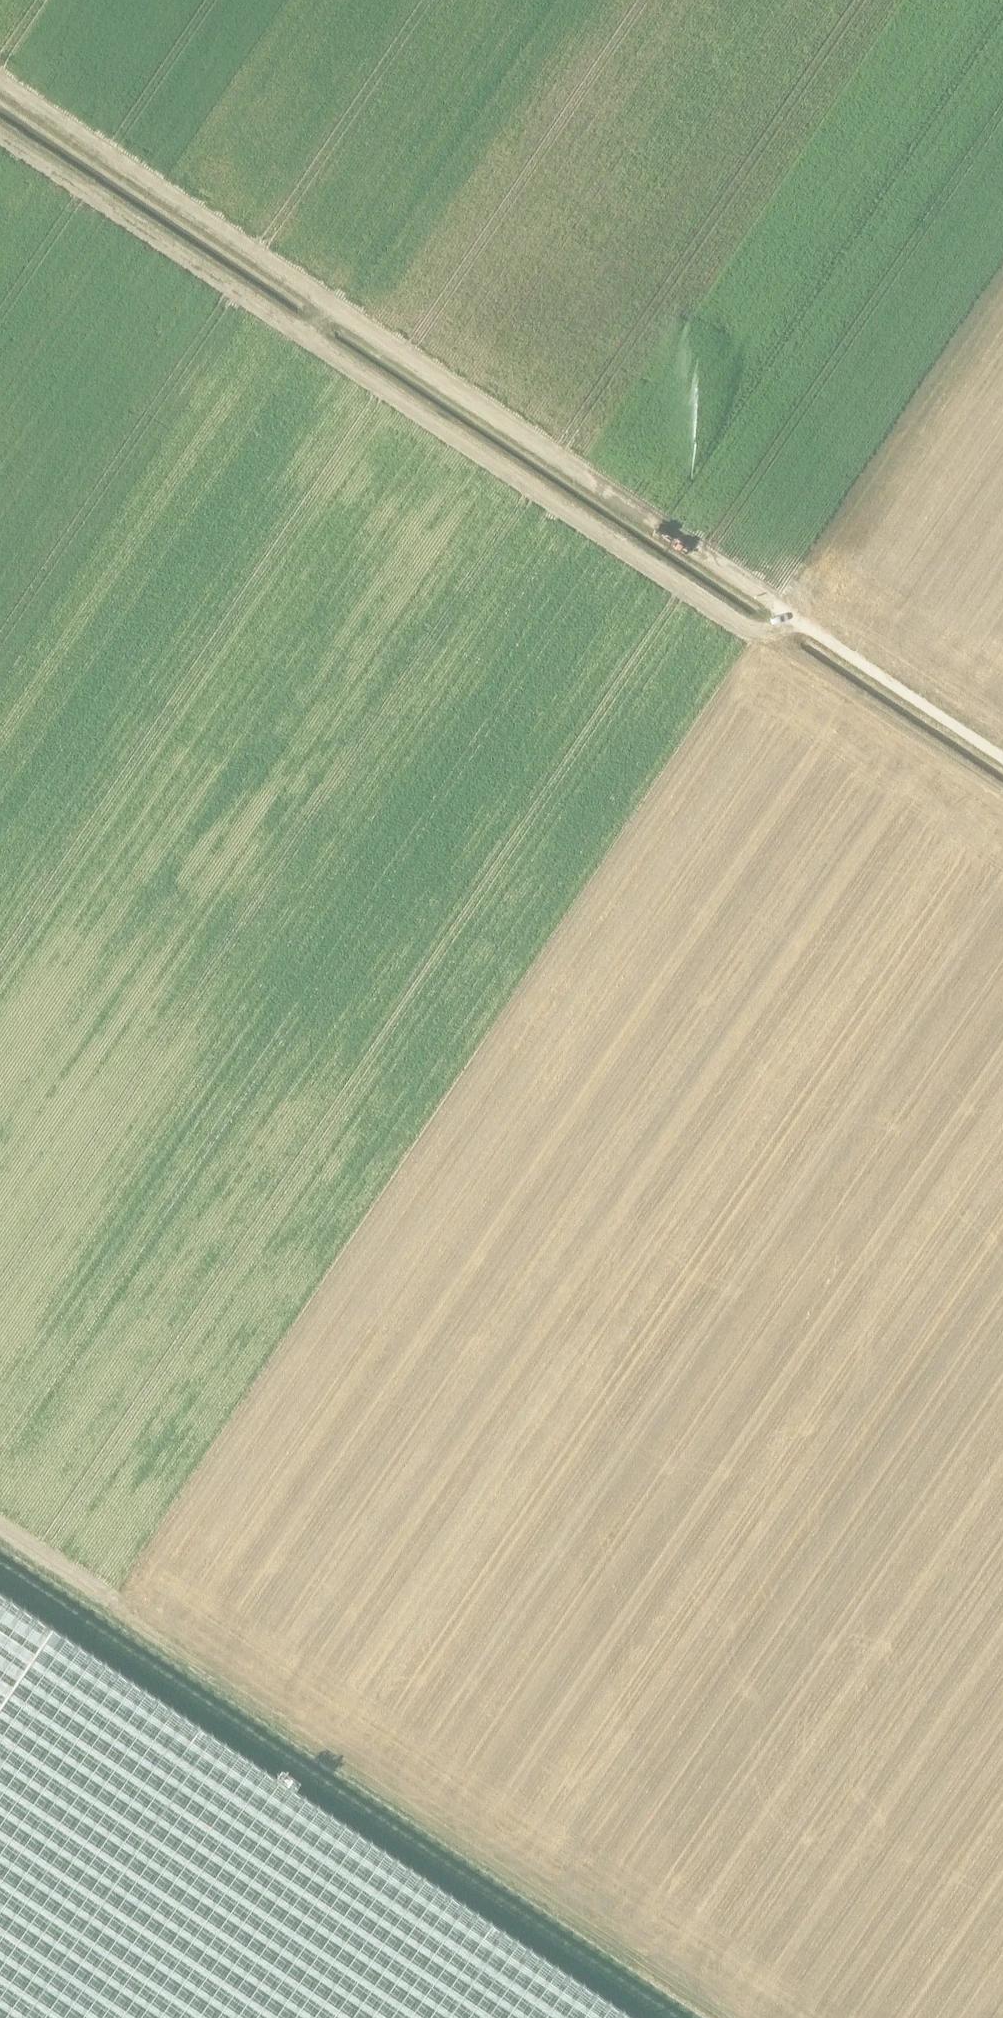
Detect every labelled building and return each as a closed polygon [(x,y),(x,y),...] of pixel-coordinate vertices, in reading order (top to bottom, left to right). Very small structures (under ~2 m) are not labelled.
[(52,1624),(0,1590),(0,1701),(52,1624)] [(0,1701),(0,2017),(638,2017),(52,1624),(0,1701)]
